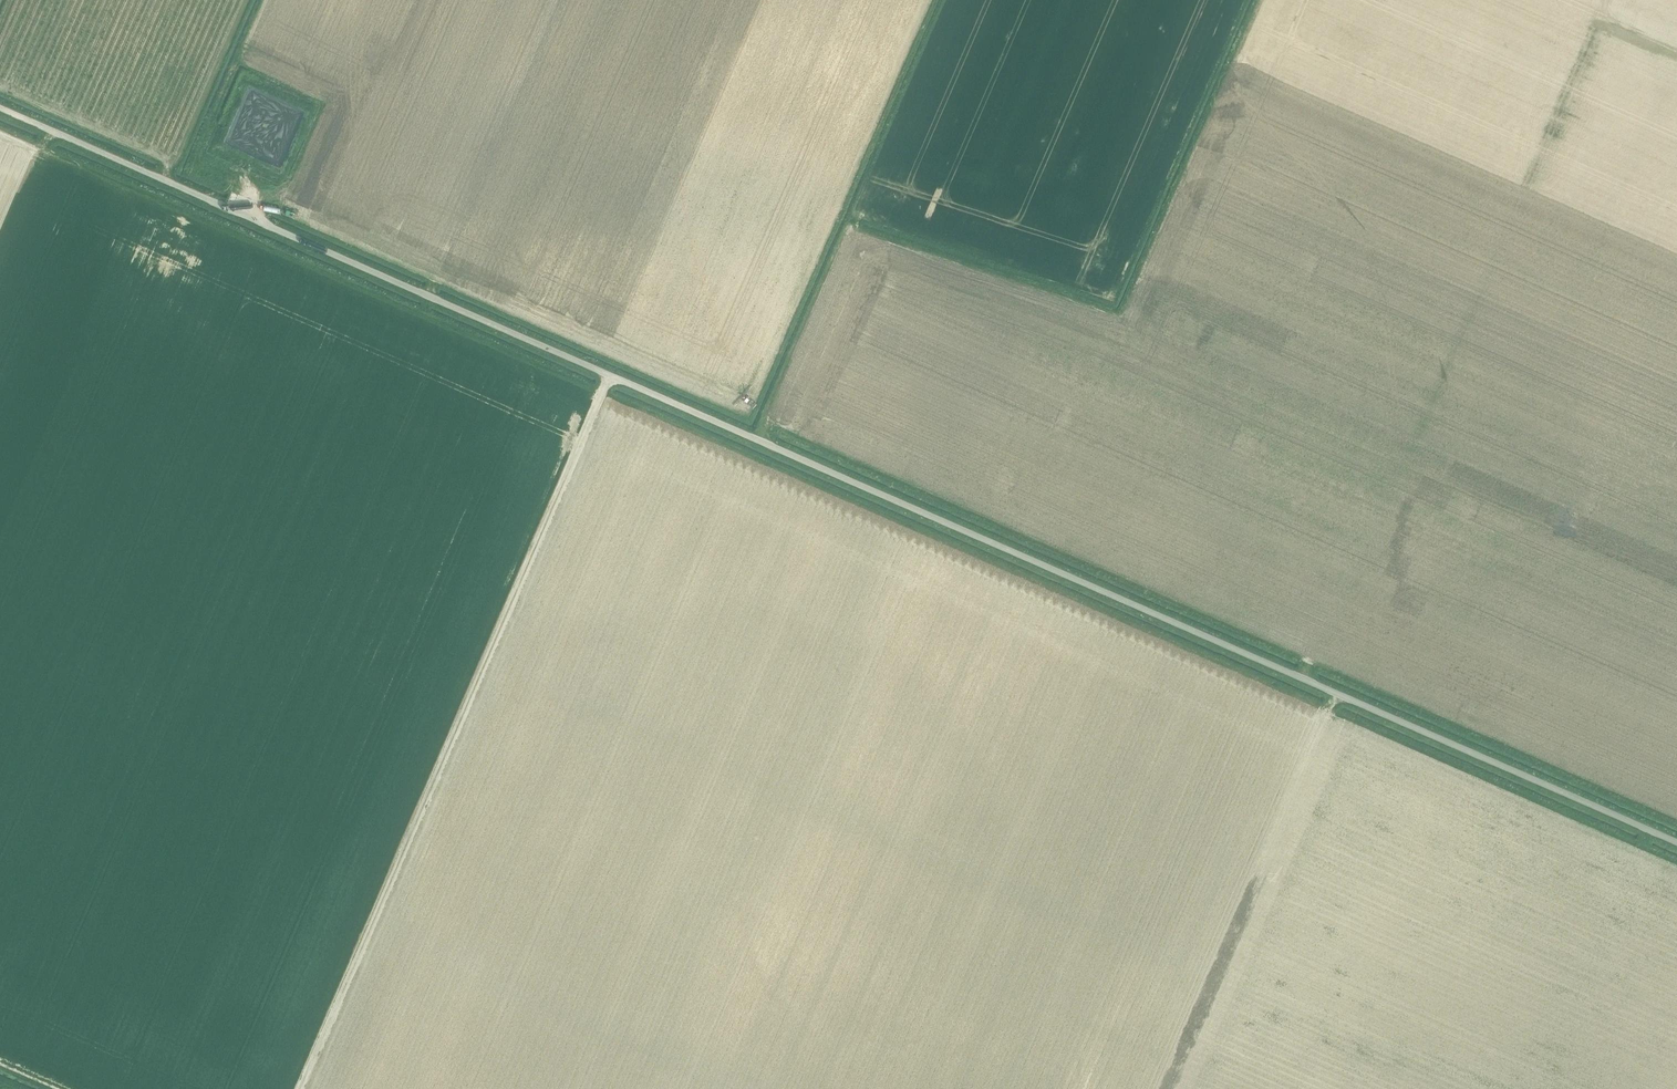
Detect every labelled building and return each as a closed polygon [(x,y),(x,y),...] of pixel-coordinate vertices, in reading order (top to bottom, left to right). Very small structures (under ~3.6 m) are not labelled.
[(257,100),(305,117),(309,107),(261,90),(257,100)] [(1292,1049),(1294,1042),(1278,1039),(1277,1046),(1292,1049)]
